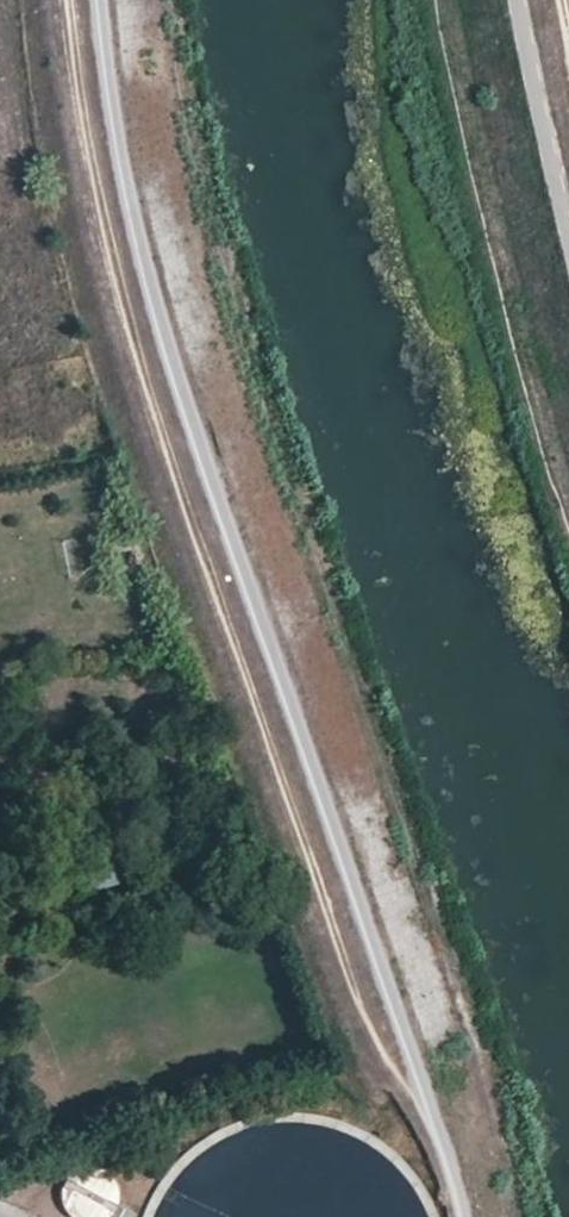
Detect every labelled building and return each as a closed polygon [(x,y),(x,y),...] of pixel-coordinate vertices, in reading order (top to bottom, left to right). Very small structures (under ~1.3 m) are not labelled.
[(73,1165),(66,1173),(62,1183),(62,1194),(65,1204),(70,1212),(78,1216),(107,1216),(108,1216),(115,1211),(121,1202),(123,1193),(123,1183),(119,1173),(112,1166),(103,1161),(93,1159),(82,1160),(73,1165)]
